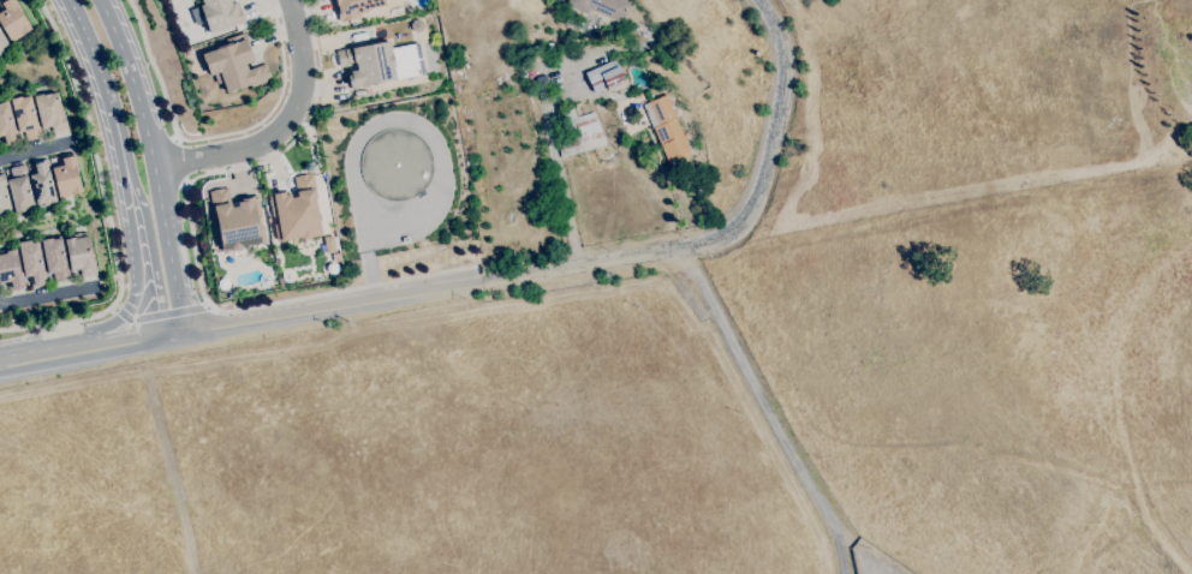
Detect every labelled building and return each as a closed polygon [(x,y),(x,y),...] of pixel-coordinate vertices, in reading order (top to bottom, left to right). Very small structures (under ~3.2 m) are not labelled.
[(11,43),(0,26),(0,13),(2,11),(0,7),(0,2),(3,0),(14,0),(19,8),(18,10),(29,26),(31,29),(23,34),(24,35),(11,43)] [(203,5),(201,0),(235,0),(236,2),(237,2),(240,11),(245,23),(210,35),(201,6),(203,5)] [(336,5),(335,0),(384,0),(386,6),(369,10),(369,11),(358,13),(359,18),(339,23),(335,6),(336,5)] [(567,5),(569,0),(622,0),(630,4),(630,5),(642,16),(634,30),(589,10),(586,13),(567,5)] [(5,53),(0,56),(0,33),(8,47),(2,50),(5,53)] [(226,94),(222,83),(216,84),(213,74),(209,76),(207,67),(205,67),(202,55),(216,49),(227,44),(226,40),(245,34),(251,52),(250,52),(254,61),(245,64),(248,71),(266,64),(267,68),(268,67),(270,78),(272,80),(251,88),(250,85),(226,94)] [(352,90),(352,88),(350,88),(347,77),(350,76),(348,72),(354,71),(353,62),(350,64),(350,66),(340,68),(336,52),(351,48),(351,49),(388,42),(391,54),(392,54),(394,67),(393,67),(395,80),(369,85),(370,86),(352,90)] [(522,65),(520,59),(529,56),(530,62),(522,65)] [(594,94),(585,73),(615,60),(618,66),(626,84),(620,88),(620,89),(612,92),(610,91),(608,92),(606,88),(594,94)] [(680,68),(677,66),(681,60),(685,64),(680,68)] [(53,136),(53,132),(52,132),(50,127),(41,130),(34,97),(42,95),(43,96),(50,94),(50,95),(58,92),(64,118),(65,116),(68,132),(53,136)] [(26,142),(24,132),(18,133),(10,100),(30,95),(31,97),(30,97),(37,122),(38,122),(42,137),(26,142)] [(668,165),(652,128),(643,106),(666,96),(692,155),(678,161),(678,162),(672,165),(672,163),(668,165)] [(1,137),(0,137),(0,104),(7,102),(14,130),(17,128),(20,143),(4,148),(1,137)] [(561,159),(554,125),(560,122),(556,112),(576,106),(579,116),(594,112),(607,144),(561,159)] [(392,202),(377,197),(368,187),(362,174),(360,160),(365,147),(375,136),(388,130),(403,130),(416,134),(427,144),(433,157),(433,172),(428,185),(418,196),(405,202),(392,202)] [(59,199),(52,169),(60,167),(58,157),(74,154),(74,156),(78,169),(76,169),(81,190),(81,189),(82,192),(73,195),(73,196),(59,199)] [(43,207),(43,205),(42,205),(42,204),(36,205),(29,175),(35,174),(31,163),(48,160),(52,175),(49,175),(56,202),(50,203),(52,205),(43,207)] [(14,214),(6,180),(12,179),(10,169),(25,165),(30,183),(28,183),(34,207),(35,209),(25,211),(14,214)] [(4,213),(0,213),(0,171),(2,171),(6,185),(5,185),(11,210),(4,211),(4,213)] [(276,241),(274,225),(276,225),(274,217),(273,217),(268,197),(273,196),(273,195),(285,192),(285,193),(290,192),(290,195),(291,195),(291,198),(298,197),(294,178),(298,177),(309,174),(309,175),(312,174),(317,199),(315,199),(317,211),(320,213),(321,221),(320,222),(322,234),(312,235),(312,237),(311,239),(303,240),(302,239),(302,238),(281,241),(276,241)] [(233,252),(232,250),(222,251),(215,217),(214,217),(209,192),(213,191),(224,189),(224,190),(227,189),(232,208),(238,207),(237,201),(257,196),(257,198),(258,198),(262,217),(260,219),(261,226),(263,226),(267,243),(262,244),(242,247),(242,249),(240,251),(233,252)] [(82,279),(81,270),(71,271),(65,240),(73,238),(73,235),(81,234),(87,233),(93,262),(94,262),(97,276),(82,279)] [(54,283),(53,274),(47,274),(41,240),(49,239),(61,237),(61,239),(66,264),(67,264),(71,281),(54,283)] [(32,288),(30,276),(24,277),(18,244),(31,240),(31,244),(38,243),(43,270),(46,270),(48,285),(32,288)] [(7,283),(0,284),(0,252),(6,251),(6,252),(16,250),(17,253),(20,274),(22,274),(25,289),(10,292),(7,283)]
